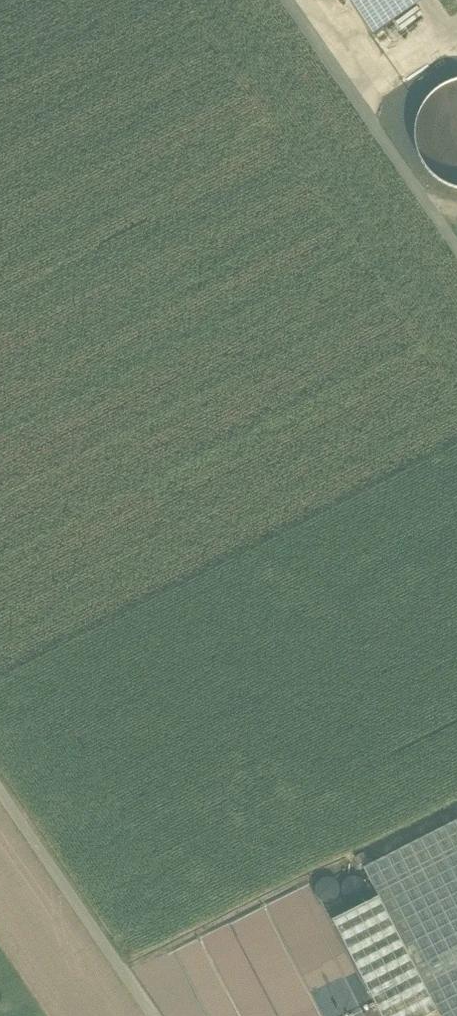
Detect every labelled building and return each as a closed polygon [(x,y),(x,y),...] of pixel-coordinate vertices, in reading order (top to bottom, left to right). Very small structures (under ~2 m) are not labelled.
[(372,40),(428,0),(344,0),(372,40)] [(416,169),(456,181),(456,75),(446,71),(416,169)] [(455,821),(363,869),(378,898),(437,1013),(438,1015),(456,1015),(456,825),(455,821)] [(378,898),(332,922),(380,1015),(431,1015),(437,1013),(378,898)]
